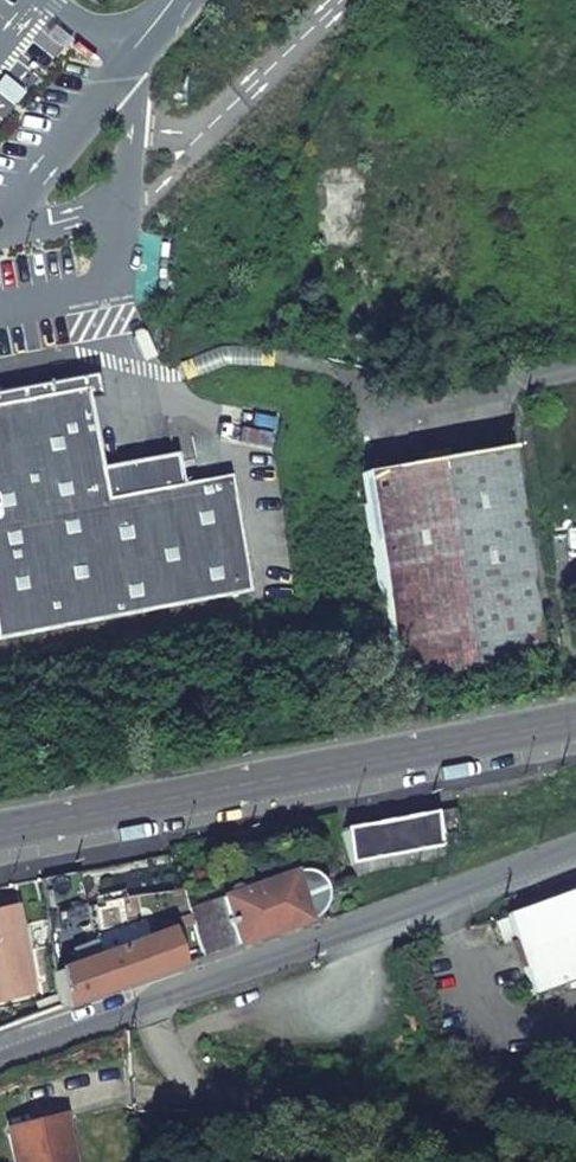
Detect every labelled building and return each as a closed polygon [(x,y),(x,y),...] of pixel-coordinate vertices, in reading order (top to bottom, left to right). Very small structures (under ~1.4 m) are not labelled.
[(86,391),(0,407),(0,638),(255,588),(232,477),(185,486),(108,500),(102,468),(86,391)] [(514,448),(369,471),(375,511),(521,486),(514,448)] [(178,453),(102,468),(108,500),(185,486),(178,453)] [(521,486),(375,511),(399,674),(546,650),(521,486)] [(431,809),(436,834),(456,830),(451,805),(431,809)] [(353,876),(442,858),(436,834),(431,809),(342,827),(353,876)] [(84,868),(43,877),(46,900),(87,892),(84,868)] [(187,909),(203,957),(254,938),(314,916),(316,913),(321,905),(321,901),(321,893),(320,886),(311,876),(308,874),(297,872),(292,872),(286,873),(196,906),(187,909)] [(506,914),(534,994),(575,979),(575,888),(506,914)] [(37,994),(20,909),(0,913),(0,1001),(37,994)] [(112,990),(181,965),(167,930),(100,957),(112,990)] [(100,957),(58,974),(63,1008),(89,999),(112,990),(100,957)] [(16,1161),(75,1161),(71,1150),(64,1151),(56,1120),(9,1132),(16,1161)]
